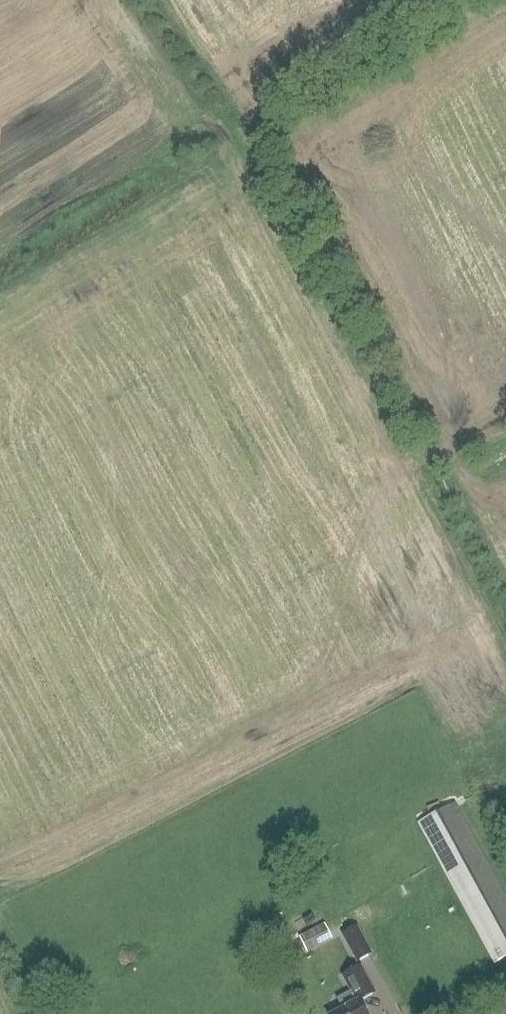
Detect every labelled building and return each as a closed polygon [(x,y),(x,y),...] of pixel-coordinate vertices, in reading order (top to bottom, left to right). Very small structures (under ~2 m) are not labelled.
[(455,802),(420,822),(496,963),(505,958),(505,896),(455,802)] [(299,937),(308,953),(333,939),(325,923),(299,937)] [(341,935),(357,964),(373,955),(357,927),(341,935)] [(343,1010),(336,1013),(366,1013),(360,1002),(375,993),(361,967),(343,977),(352,992),(338,1000),(343,1010)]
